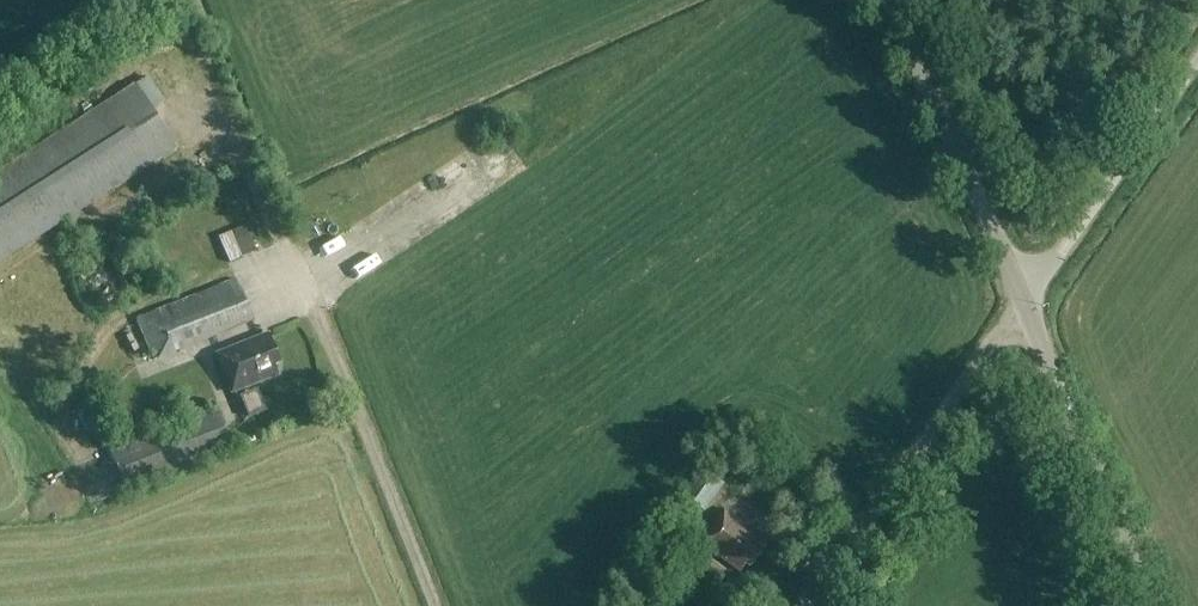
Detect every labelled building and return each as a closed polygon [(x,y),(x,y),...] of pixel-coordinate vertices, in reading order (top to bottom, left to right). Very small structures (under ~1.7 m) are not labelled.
[(150,111),(163,103),(147,79),(0,173),(0,261),(175,149),(150,111)] [(241,226),(252,254),(265,249),(255,221),(241,226)] [(236,281),(136,321),(152,362),(252,322),(236,281)] [(268,336),(217,356),(232,395),(277,377),(274,368),(279,365),(268,336)] [(215,411),(111,452),(127,492),(231,451),(215,411)] [(705,469),(684,496),(705,512),(725,485),(705,469)] [(727,513),(701,546),(740,575),(746,567),(751,571),(770,546),(727,513)]
